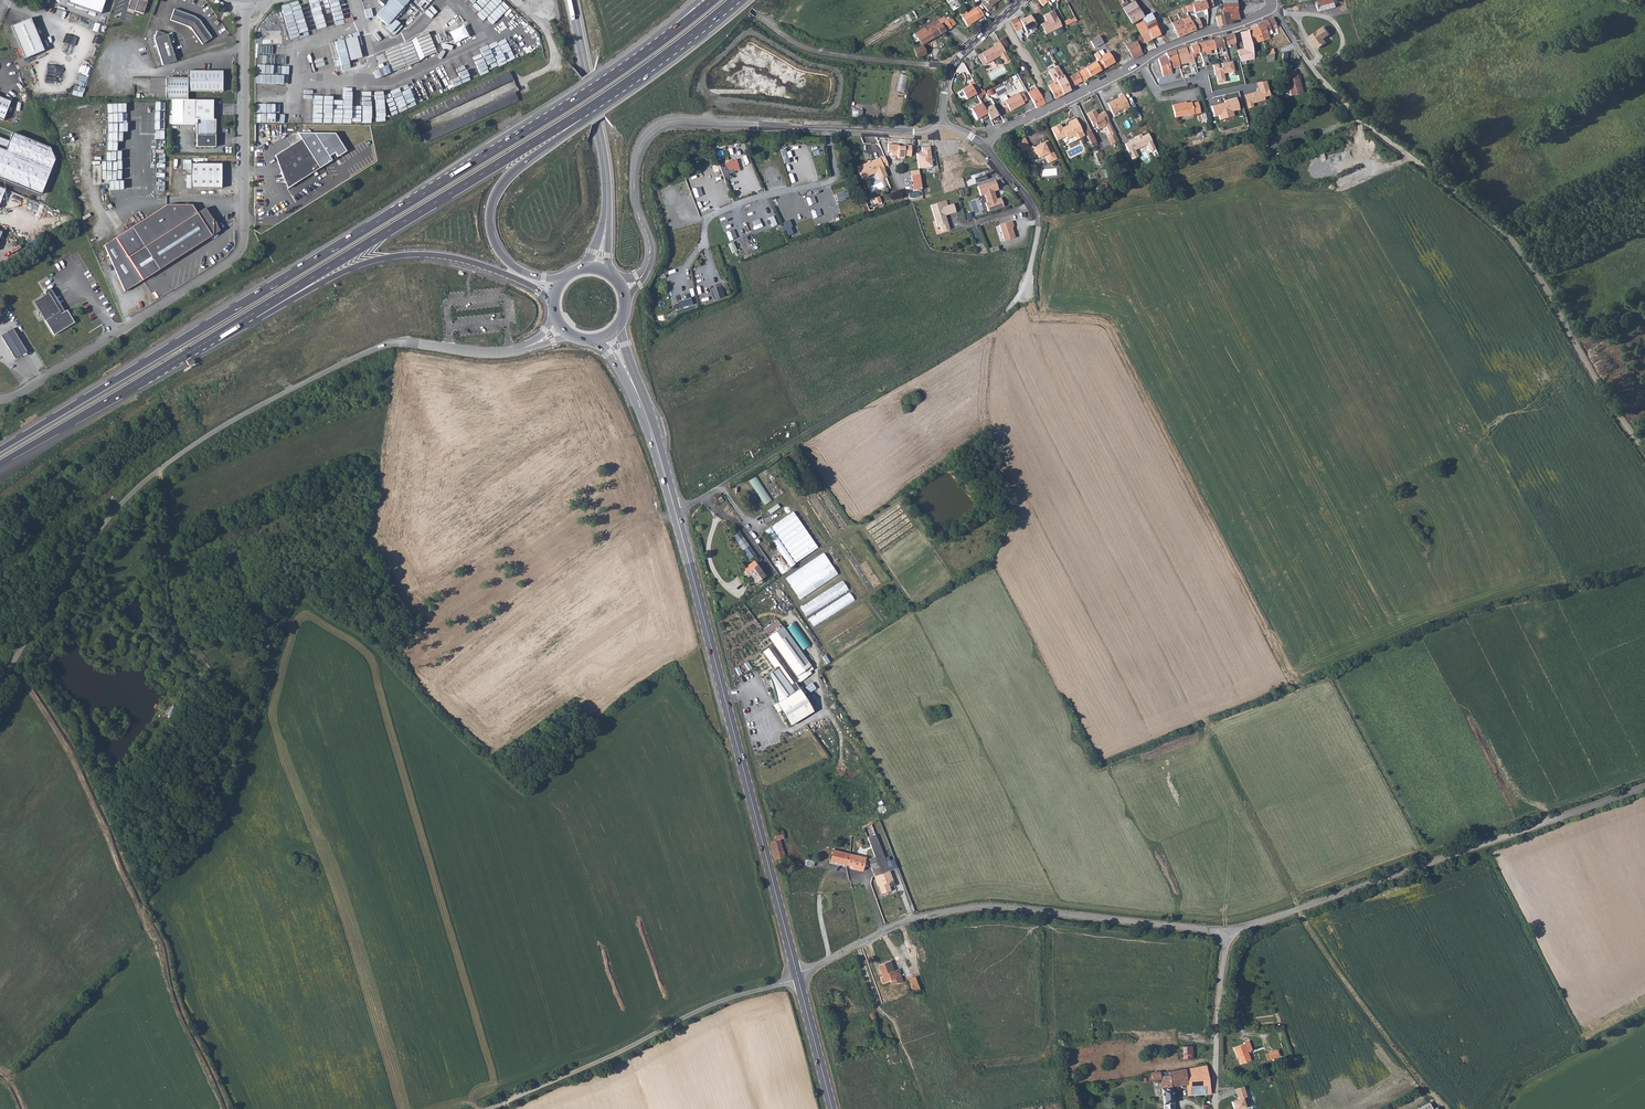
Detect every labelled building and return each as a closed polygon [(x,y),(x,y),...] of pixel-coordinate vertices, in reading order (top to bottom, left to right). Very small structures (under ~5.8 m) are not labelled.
[(66,3),(99,15),(104,0),(67,0),(66,3)] [(133,12),(142,15),(146,2),(145,2),(146,0),(129,0),(127,5),(135,7),(133,12)] [(394,0),(390,0),(376,15),(386,25),(403,8),(394,0)] [(953,0),(952,0),(948,3),(952,11),(958,7),(953,0)] [(980,2),(987,11),(991,7),(989,5),(994,1),(995,2),(997,0),(982,0),(980,2)] [(1185,6),(1186,11),(1187,12),(1193,10),(1194,12),(1207,9),(1204,0),(1185,6)] [(1204,0),(1207,9),(1212,7),(1213,5),(1211,0),(1205,0),(1204,0)] [(1315,2),(1317,11),(1334,7),(1332,0),(1321,0),(1316,1),(1315,2)] [(1142,18),(1133,1),(1122,8),(1132,24),(1141,18),(1142,18)] [(960,14),(967,25),(983,15),(977,6),(967,12),(966,10),(960,14)] [(202,43),(211,36),(199,20),(193,15),(173,8),(169,20),(190,27),(202,43)] [(1055,11),(1044,15),(1047,21),(1041,24),(1046,35),(1062,27),(1055,11)] [(1225,25),(1231,24),(1230,20),(1228,11),(1223,11),(1222,12),(1223,15),(1225,25)] [(1228,11),(1230,20),(1238,18),(1236,11),(1228,11)] [(1147,30),(1155,26),(1149,14),(1142,18),(1141,18),(1142,20),(1142,21),(1147,30)] [(1023,16),(1018,19),(1027,32),(1037,26),(1030,15),(1025,19),(1023,16)] [(1218,26),(1225,25),(1223,15),(1220,15),(1216,16),(1216,17),(1218,26)] [(1186,34),(1194,30),(1190,20),(1189,16),(1184,18),(1185,20),(1184,21),(1182,18),(1179,19),(1186,34)] [(952,17),(947,20),(951,27),(956,24),(952,17)] [(1016,17),(1010,21),(1015,32),(1022,28),(1016,17)] [(1194,30),(1202,27),(1198,18),(1193,20),(1192,19),(1190,20),(1194,30)] [(1276,26),(1273,18),(1256,25),(1257,26),(1248,29),(1248,30),(1251,44),(1269,37),(1268,35),(1272,33),(1271,29),(1276,26)] [(25,21),(11,27),(25,59),(43,51),(30,19),(29,20),(30,23),(26,24),(25,21)] [(1177,37),(1186,34),(1179,19),(1171,23),(1173,28),(1177,37)] [(941,23),(939,20),(928,26),(934,37),(945,30),(941,23)] [(951,27),(947,20),(941,23),(945,30),(951,27)] [(1144,42),(1151,39),(1147,30),(1142,21),(1135,25),(1140,35),(1144,42)] [(934,37),(928,26),(914,34),(920,45),(934,37)] [(1147,30),(1151,39),(1159,35),(1155,26),(1147,30)] [(1324,26),(1309,35),(1312,39),(1313,39),(1318,47),(1326,42),(1323,38),(1330,34),(1324,26)] [(1165,43),(1177,37),(1173,28),(1165,32),(1166,35),(1163,36),(1165,43)] [(162,65),(176,61),(167,33),(157,30),(154,38),(162,65)] [(1253,57),(1251,44),(1248,30),(1240,32),(1242,40),(1243,40),(1245,48),(1243,49),(1237,50),(1240,61),(1239,62),(1240,64),(1245,63),(1246,63),(1245,60),(1254,58),(1253,57)] [(393,71),(420,61),(423,56),(436,51),(427,32),(415,37),(412,41),(385,51),(393,71)] [(1235,42),(1233,34),(1223,36),(1226,45),(1235,42)] [(1134,58),(1142,54),(1142,53),(1145,51),(1142,46),(1139,48),(1138,46),(1144,42),(1140,35),(1131,40),(1129,38),(1123,41),(1124,42),(1129,52),(1134,58)] [(351,67),(349,61),(361,58),(356,36),(333,41),(341,69),(351,67)] [(1103,43),(1099,36),(1090,41),(1094,48),(1103,43)] [(1221,37),(1212,40),(1215,48),(1216,51),(1219,50),(1218,47),(1223,46),(1221,37)] [(999,41),(1003,47),(1008,45),(1004,38),(999,41)] [(1215,48),(1212,40),(1197,44),(1199,52),(1203,64),(1203,67),(1205,66),(1204,63),(1207,62),(1206,55),(1211,53),(1210,50),(1215,48)] [(995,45),(977,55),(983,65),(1000,55),(1005,64),(1007,64),(1009,63),(1011,62),(999,41),(994,44),(995,45)] [(1129,52),(1124,42),(1118,45),(1123,55),(1129,52)] [(1199,52),(1197,44),(1190,46),(1192,54),(1199,52)] [(913,48),(917,57),(926,54),(922,45),(913,48)] [(1192,54),(1190,46),(1175,50),(1177,59),(1187,56),(1189,62),(1189,63),(1191,62),(1191,59),(1193,58),(1192,54)] [(1100,59),(1105,68),(1114,62),(1108,52),(1103,55),(1101,50),(1094,55),(1097,61),(1100,59)] [(1175,50),(1165,52),(1166,56),(1158,59),(1162,76),(1171,74),(1169,66),(1172,65),(1173,68),(1179,66),(1179,64),(1177,59),(1175,50)] [(1274,60),(1274,54),(1265,55),(1267,62),(1274,60)] [(1179,64),(1189,62),(1187,56),(1177,59),(1179,64)] [(1087,78),(1105,68),(1100,59),(1097,61),(1085,68),(1077,73),(1081,82),(1087,79),(1087,78)] [(1232,60),(1212,64),(1214,75),(1215,75),(1217,83),(1225,81),(1223,73),(1234,71),(1232,60)] [(188,91),(223,91),(223,70),(188,70),(188,77),(167,77),(166,99),(188,99),(188,91)] [(417,124),(513,79),(509,72),(414,116),(417,124)] [(1075,85),(1081,82),(1077,73),(1073,74),(1071,75),(1075,85)] [(907,91),(908,75),(900,74),(898,90),(907,91)] [(1298,78),(1297,74),(1287,77),(1288,81),(1287,81),(1291,95),(1302,92),(1299,78),(1298,78)] [(1063,94),(1071,91),(1069,88),(1064,78),(1063,75),(1056,79),(1056,81),(1063,94)] [(1069,88),(1075,85),(1071,75),(1064,78),(1069,88)] [(1243,94),(1247,108),(1253,107),(1252,103),(1264,99),(1263,96),(1269,95),(1265,80),(1256,82),(1258,90),(1243,94)] [(1055,98),(1063,94),(1056,81),(1048,85),(1055,98)] [(961,91),(966,100),(976,94),(973,89),(971,85),(961,91)] [(1129,92),(1133,101),(1146,95),(1141,86),(1129,92)] [(1031,100),(1040,95),(1036,88),(1027,92),(1031,100)] [(426,142),(518,100),(514,92),(422,134),(426,142)] [(1045,104),(1052,100),(1048,92),(1040,95),(1045,104)] [(1112,113),(1123,107),(1124,109),(1129,107),(1122,93),(1117,95),(1118,97),(1107,102),(1112,113)] [(1000,99),(1005,108),(1007,109),(1008,108),(1010,111),(1024,104),(1023,102),(1019,95),(1018,94),(1008,99),(1006,96),(1000,99)] [(1036,108),(1045,104),(1040,95),(1031,100),(1036,108)] [(0,97),(0,119),(2,120),(10,101),(0,97)] [(1210,105),(1213,116),(1218,114),(1219,119),(1233,116),(1232,111),(1239,110),(1235,97),(1223,100),(1223,101),(1210,105)] [(197,146),(216,146),(216,144),(217,142),(217,141),(217,139),(216,138),(216,118),(213,118),(213,99),(194,99),(194,118),(196,118),(197,146)] [(1147,101),(1138,106),(1141,110),(1141,109),(1144,114),(1150,111),(1149,108),(1152,107),(1149,102),(1148,103),(1147,101)] [(1182,104),(1182,102),(1172,105),(1175,117),(1187,114),(1188,115),(1199,112),(1197,102),(1190,103),(1190,102),(1185,103),(1182,104)] [(977,119),(980,117),(987,114),(984,109),(981,103),(971,109),(977,119)] [(992,105),(984,109),(987,114),(989,117),(990,120),(998,116),(992,105)] [(1118,141),(1104,111),(1097,115),(1095,110),(1087,114),(1093,126),(1095,125),(1097,129),(1106,125),(1110,135),(1107,136),(1111,144),(1118,141)] [(1206,121),(1205,119),(1207,119),(1205,113),(1197,115),(1199,121),(1201,121),(1201,122),(1206,121)] [(1076,138),(1077,141),(1083,138),(1080,134),(1083,132),(1076,119),(1070,122),(1069,125),(1070,127),(1065,130),(1063,128),(1061,125),(1052,129),(1058,141),(1066,137),(1068,140),(1074,137),(1076,138)] [(1086,134),(1092,146),(1096,144),(1091,131),(1086,134)] [(298,132),(302,138),(320,168),(331,161),(327,155),(334,151),(337,156),(345,150),(334,133),(298,132)] [(54,159),(49,147),(12,133),(5,151),(0,149),(0,179),(40,195),(54,159)] [(1129,141),(1130,142),(1125,144),(1132,159),(1138,157),(1135,150),(1147,145),(1150,151),(1155,149),(1148,134),(1142,136),(1141,135),(1135,138),(1129,141)] [(1025,137),(1017,140),(1020,146),(1021,147),(1026,145),(1027,148),(1030,147),(1025,137)] [(320,168),(302,138),(275,155),(287,188),(320,168)] [(1049,162),(1056,158),(1048,140),(1044,142),(1044,141),(1039,144),(1040,146),(1034,148),(1033,147),(1033,145),(1030,147),(1027,148),(1026,145),(1021,147),(1021,149),(1022,151),(1027,149),(1031,158),(1037,155),(1039,157),(1045,154),(1049,162)] [(897,144),(887,144),(887,152),(890,152),(890,155),(896,155),(897,157),(898,158),(900,159),(903,158),(903,156),(910,156),(910,145),(903,144),(903,146),(898,146),(897,144)] [(917,153),(919,169),(932,167),(929,147),(922,148),(922,152),(917,153)] [(780,149),(784,163),(789,162),(788,158),(786,152),(784,148),(780,149)] [(887,177),(883,167),(888,165),(884,157),(880,159),(879,158),(857,167),(862,179),(867,177),(867,175),(875,171),(879,180),(887,177)] [(735,159),(724,163),(726,170),(732,167),(733,171),(739,169),(735,159)] [(221,188),(221,163),(190,163),(190,169),(190,188),(221,188)] [(726,170),(724,163),(719,165),(724,178),(729,176),(726,170)] [(936,173),(941,187),(956,182),(952,169),(936,173)] [(914,190),(922,189),(920,175),(912,176),(914,190)] [(990,188),(988,183),(978,187),(981,196),(985,194),(987,202),(985,203),(988,212),(1004,207),(1001,198),(997,200),(994,192),(999,190),(997,185),(990,188)] [(842,192),(835,194),(838,201),(847,198),(846,192),(843,193),(842,192)] [(943,207),(947,205),(946,200),(930,205),(937,226),(940,225),(942,232),(950,229),(945,215),(943,207)] [(783,213),(790,211),(787,201),(780,203),(783,213)] [(212,218),(205,207),(197,212),(192,203),(167,203),(132,226),(159,269),(220,230),(215,223),(215,221),(214,219),(212,218)] [(953,203),(947,205),(950,214),(956,212),(953,203)] [(770,223),(772,227),(777,225),(773,215),(768,217),(769,219),(766,221),(768,224),(770,223)] [(762,220),(755,223),(758,230),(766,227),(762,220)] [(783,230),(785,229),(788,236),(792,233),(790,227),(791,227),(788,220),(782,223),(783,225),(781,226),(783,230)] [(1013,227),(1012,222),(999,226),(1004,241),(1015,237),(1012,229),(1013,227)] [(142,279),(115,236),(104,243),(124,291),(142,279)] [(728,244),(732,253),(737,251),(732,242),(728,244)] [(751,244),(743,247),(746,254),(754,251),(751,244)] [(720,285),(709,289),(712,299),(724,295),(720,285)] [(60,311),(49,292),(33,301),(54,335),(74,323),(66,310),(60,314),(58,312),(60,311)] [(689,298),(676,302),(678,308),(691,304),(689,298)] [(26,352),(12,329),(0,336),(15,359),(26,352)] [(749,480),(766,504),(772,499),(756,476),(749,480)] [(771,512),(780,506),(778,503),(769,510),(771,512)] [(792,510),(765,530),(790,566),(818,547),(792,510)] [(739,531),(733,536),(749,558),(755,554),(739,531)] [(825,552),(786,576),(800,598),(838,574),(825,552)] [(749,571),(750,573),(755,580),(758,582),(760,581),(761,580),(761,577),(764,575),(753,560),(742,568),(745,573),(749,571)] [(837,610),(842,607),(841,604),(844,602),(846,606),(855,600),(851,593),(833,604),(837,610)] [(814,598),(801,606),(807,616),(820,608),(814,598)] [(792,621),(788,627),(792,630),(794,627),(796,629),(798,625),(792,621)] [(774,643),(788,632),(783,625),(769,636),(774,643)] [(786,708),(797,722),(812,711),(814,709),(817,707),(799,682),(813,671),(811,669),(809,670),(808,668),(813,664),(788,632),(774,643),(763,651),(776,667),(769,672),(781,701),(778,703),(784,710),(786,708)] [(878,822),(872,825),(884,853),(890,851),(878,822)] [(883,854),(872,825),(863,829),(876,863),(878,868),(872,870),(879,886),(893,880),(883,854)] [(884,853),(872,825),(883,854),(884,853)] [(782,830),(772,832),(775,840),(779,839),(784,838),(782,830)] [(775,860),(779,859),(784,857),(779,839),(775,840),(770,841),(775,860)] [(830,859),(845,864),(848,853),(833,848),(830,859)] [(848,853),(845,864),(849,865),(849,868),(861,871),(864,857),(848,853)] [(895,979),(897,984),(903,981),(899,970),(894,972),(891,961),(880,965),(884,977),(881,978),(883,984),(890,981),(895,979)] [(920,991),(915,978),(910,980),(915,993),(920,991)] [(1246,1042),(1235,1046),(1239,1058),(1240,1057),(1242,1063),(1252,1059),(1248,1049),(1253,1047),(1250,1039),(1246,1040),(1246,1042)] [(1180,1045),(1181,1059),(1193,1059),(1193,1045),(1180,1045)] [(1279,1048),(1265,1053),(1268,1060),(1281,1056),(1279,1048)] [(1207,1064),(1169,1070),(1170,1072),(1168,1073),(1162,1075),(1161,1073),(1161,1071),(1160,1070),(1151,1071),(1152,1081),(1159,1080),(1164,1108),(1168,1108),(1171,1107),(1176,1108),(1173,1085),(1186,1082),(1188,1095),(1212,1094),(1210,1076),(1207,1064)] [(1250,1105),(1244,1085),(1236,1088),(1239,1098),(1232,1101),(1234,1108),(1238,1108),(1250,1105)] [(1413,1108),(1433,1108),(1428,1101),(1413,1108)]
